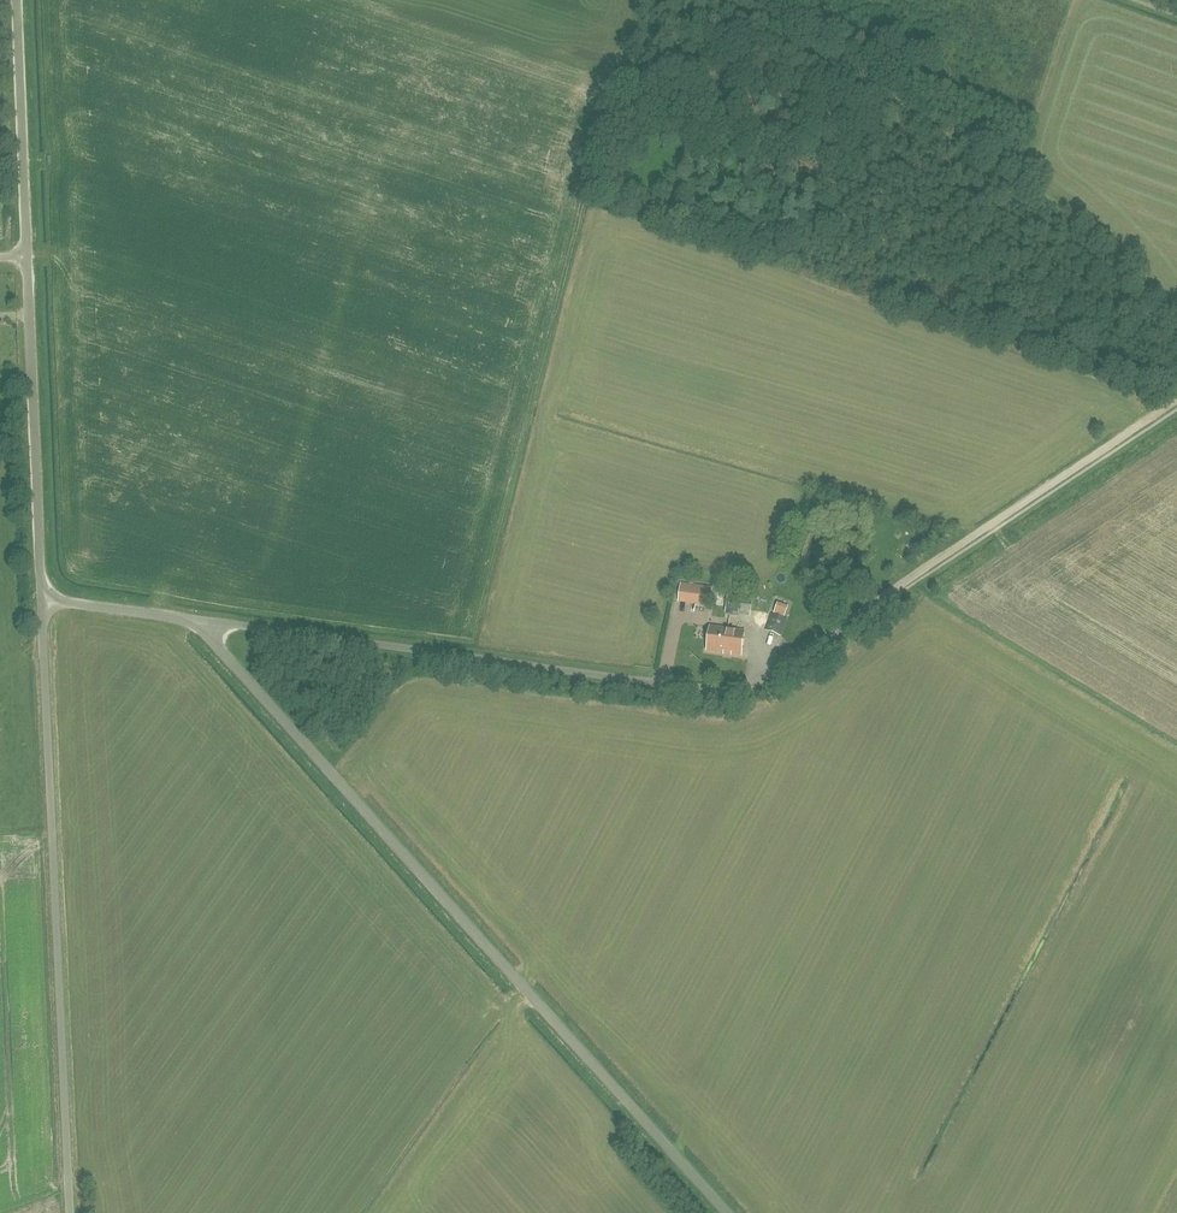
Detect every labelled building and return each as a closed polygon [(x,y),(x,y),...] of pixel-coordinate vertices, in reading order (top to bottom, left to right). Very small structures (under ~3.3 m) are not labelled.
[(710,605),(712,588),(681,584),(678,601),(710,605)] [(728,615),(753,616),(753,605),(728,605),(728,615)] [(744,631),(710,627),(707,650),(741,655),(744,631)]
